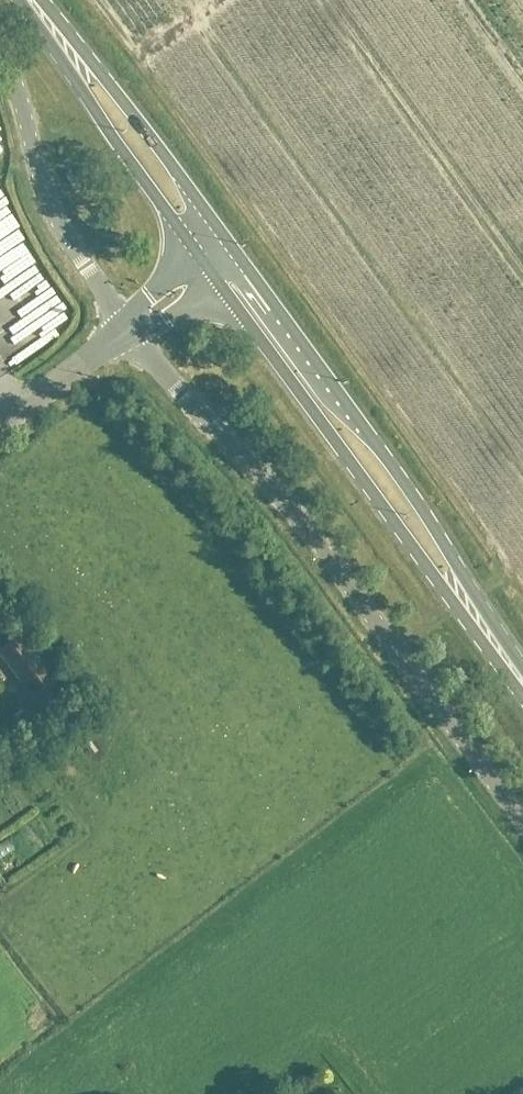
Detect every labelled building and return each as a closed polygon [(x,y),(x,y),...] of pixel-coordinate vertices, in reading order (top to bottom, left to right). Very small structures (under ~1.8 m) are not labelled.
[(78,323),(0,187),(0,334),(15,360),(78,323)] [(19,637),(0,652),(0,653),(16,673),(33,696),(53,681),(35,658),(19,637)]
